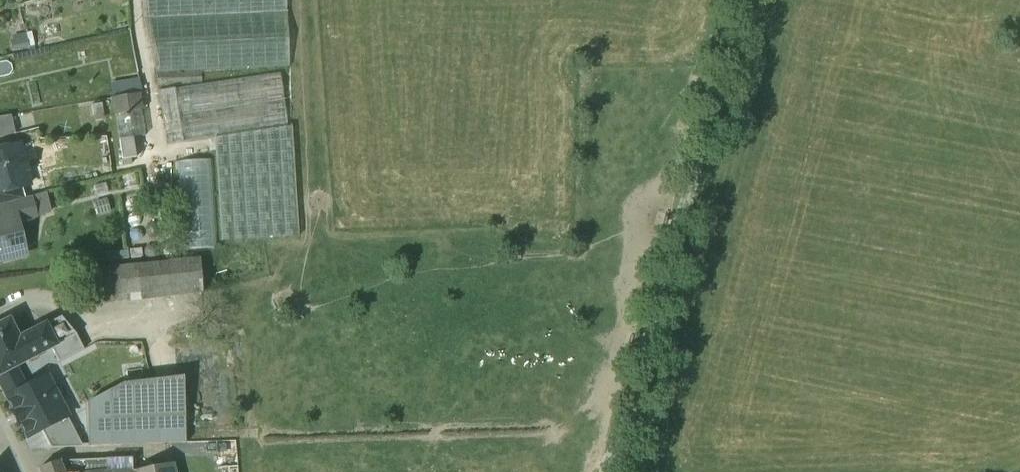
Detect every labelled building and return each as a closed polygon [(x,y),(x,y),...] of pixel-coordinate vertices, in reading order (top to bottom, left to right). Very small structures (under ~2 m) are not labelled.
[(143,19),(287,12),(287,0),(142,0),(143,19)] [(287,12),(143,19),(154,73),(290,67),(287,12)] [(13,35),(16,51),(30,48),(27,33),(13,35)] [(280,72),(158,90),(166,143),(214,136),(287,125),(280,72)] [(139,107),(114,111),(119,139),(137,136),(143,135),(139,107)] [(0,117),(0,137),(14,134),(10,115),(0,117)] [(287,125),(214,136),(222,242),(293,236),(287,125)] [(137,136),(119,139),(122,159),(139,156),(137,136)] [(0,150),(0,192),(22,186),(19,173),(28,170),(25,158),(21,159),(18,145),(0,150)] [(177,164),(182,249),(217,246),(212,162),(177,164)] [(0,192),(0,204),(25,198),(22,186),(0,192)] [(15,213),(16,220),(35,216),(30,197),(25,198),(0,204),(0,217),(15,213)] [(11,257),(6,237),(20,233),(16,220),(15,213),(0,217),(0,260),(11,257)] [(202,259),(85,273),(89,305),(206,291),(202,259)] [(61,317),(46,325),(56,346),(78,336),(61,317)] [(0,325),(0,374),(14,367),(47,351),(36,329),(18,339),(8,320),(0,325)] [(46,325),(36,329),(47,351),(52,348),(56,346),(46,325)] [(52,348),(59,362),(84,349),(78,336),(56,346),(52,348)] [(47,377),(26,389),(14,367),(0,374),(0,383),(28,437),(41,430),(68,416),(47,377)] [(181,378),(139,383),(125,384),(87,404),(89,446),(146,444),(186,443),(181,378)] [(50,448),(83,446),(68,416),(41,430),(50,448)] [(57,461),(39,468),(41,471),(61,471),(59,466),(57,461)] [(130,470),(117,470),(105,471),(180,471),(177,461),(165,463),(130,470)] [(59,466),(61,471),(85,471),(89,471),(105,471),(117,470),(130,470),(129,462),(59,466)]
